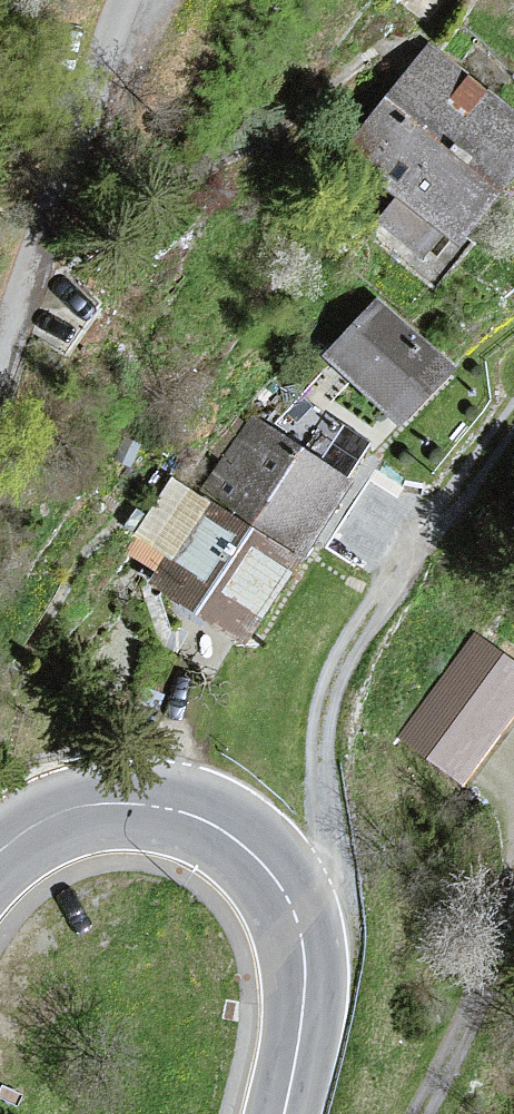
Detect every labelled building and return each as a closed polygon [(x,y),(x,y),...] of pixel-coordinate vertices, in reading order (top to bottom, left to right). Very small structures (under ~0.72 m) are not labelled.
[(359,147),(412,190),(386,221),(422,250),(443,224),(458,236),(513,166),(513,120),(434,55),(359,147)] [(449,368),(381,306),(334,357),(402,419),(449,368)] [(345,481),(257,420),(211,487),(298,547),(345,481)] [(290,559),(176,485),(136,547),(170,568),(162,582),(241,633),(290,559)]
